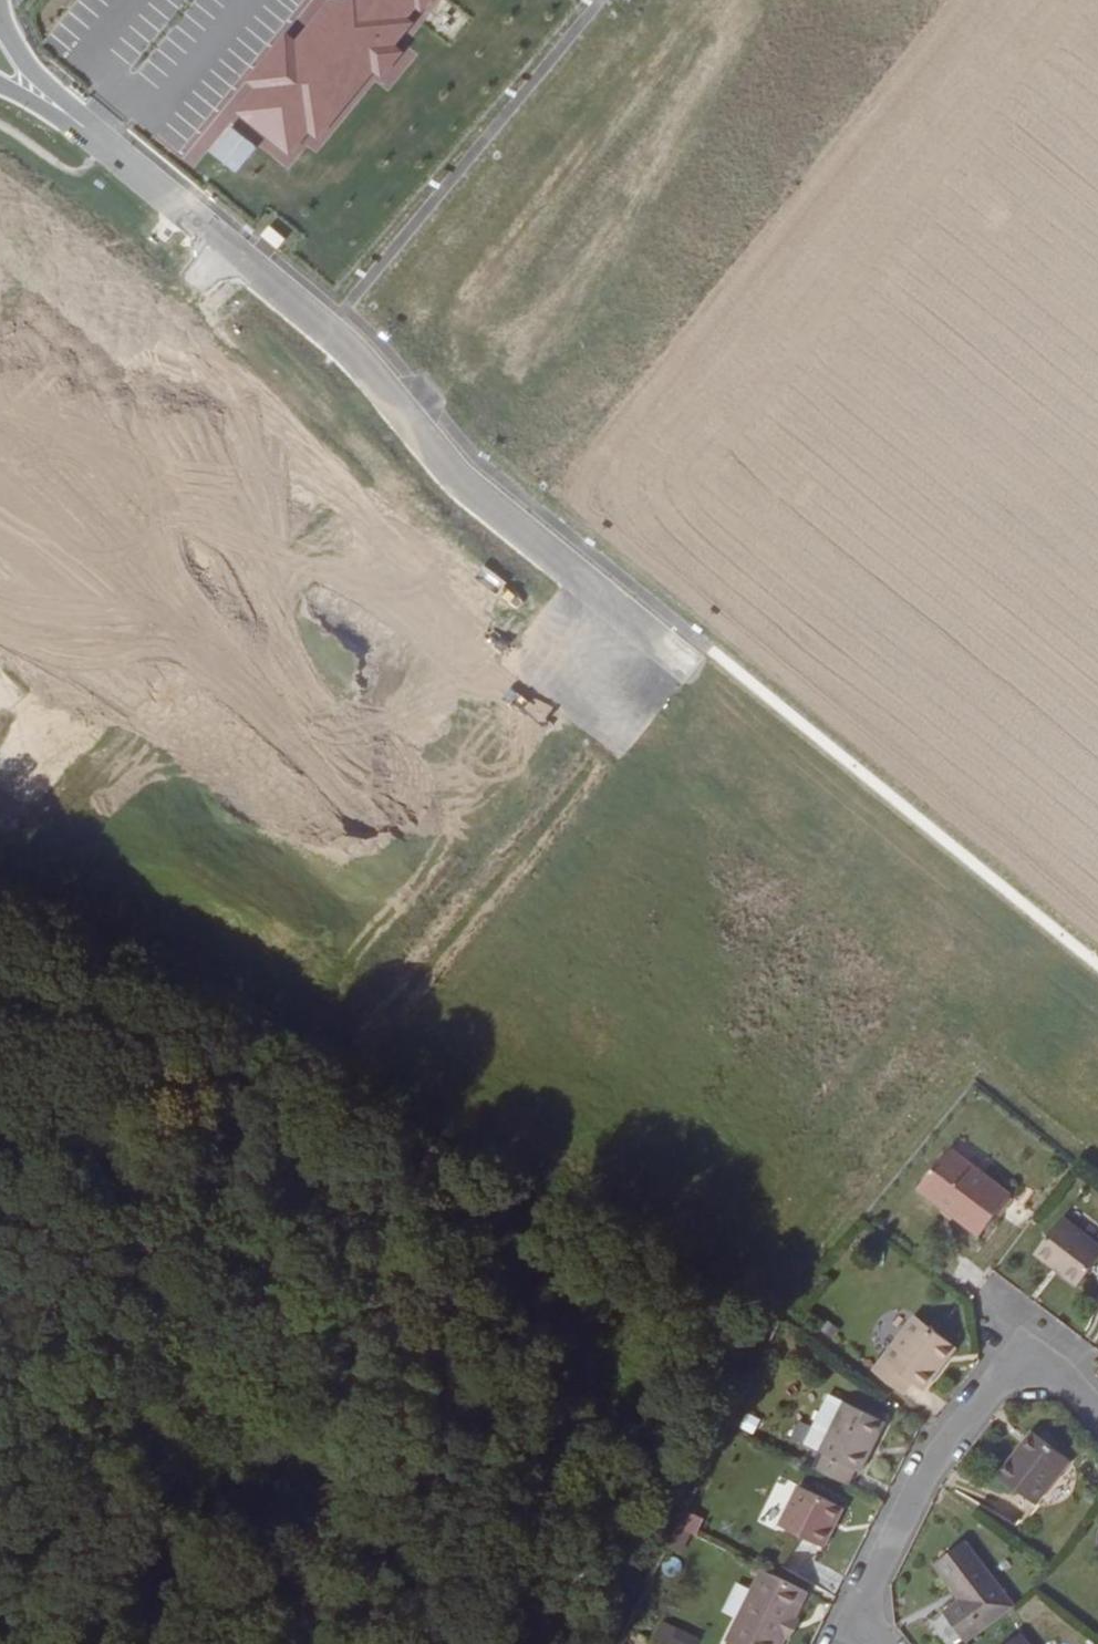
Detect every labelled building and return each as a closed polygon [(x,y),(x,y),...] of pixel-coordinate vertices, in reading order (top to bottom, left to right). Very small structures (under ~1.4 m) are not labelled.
[(259,88),(240,110),(290,152),(310,129),(319,137),(374,72),(382,79),(405,52),(397,46),(417,22),(412,18),(418,10),(423,15),(436,0),(330,0),(298,38),(290,32),(249,80),(259,88)] [(948,1149),(918,1189),(980,1235),(1010,1196),(948,1149)] [(1080,1282),(1097,1259),(1097,1246),(1062,1218),(1035,1254),(1050,1265),(1053,1262),(1080,1282)] [(1077,1286),(1080,1282),(1053,1262),(1050,1265),(1077,1286)] [(937,1359),(950,1342),(916,1316),(873,1372),(903,1395),(913,1383),(923,1391),(943,1364),(937,1359)] [(943,1364),(956,1347),(950,1342),(937,1359),(943,1364)] [(860,1472),(885,1422),(830,1395),(813,1428),(828,1436),(820,1453),(825,1455),(817,1470),(847,1485),(855,1470),(860,1472)] [(828,1436),(813,1428),(805,1445),(820,1453),(828,1436)] [(1025,1453),(1039,1437),(1033,1432),(1020,1449),(1025,1453)] [(1036,1504),(1069,1462),(1039,1437),(1025,1453),(1020,1449),(999,1475),(1036,1504)] [(834,1527),(827,1524),(837,1504),(799,1485),(779,1525),(824,1547),(834,1527)] [(843,1507),(837,1504),(827,1524),(834,1527),(843,1507)] [(944,1611),(967,1643),(1015,1607),(965,1541),(934,1565),(960,1599),(944,1611)] [(757,1590),(767,1572),(762,1570),(753,1588),(757,1590)] [(753,1588),(747,1601),(751,1603),(743,1619),(739,1617),(727,1641),(732,1643),(782,1643),(785,1637),(794,1619),(808,1592),(767,1572),(757,1590),(753,1588)] [(743,1619),(751,1603),(747,1601),(739,1617),(743,1619)] [(790,1639),(799,1621),(794,1619),(785,1637),(790,1639)] [(1021,1635),(1009,1643),(1027,1643),(1021,1635)]
